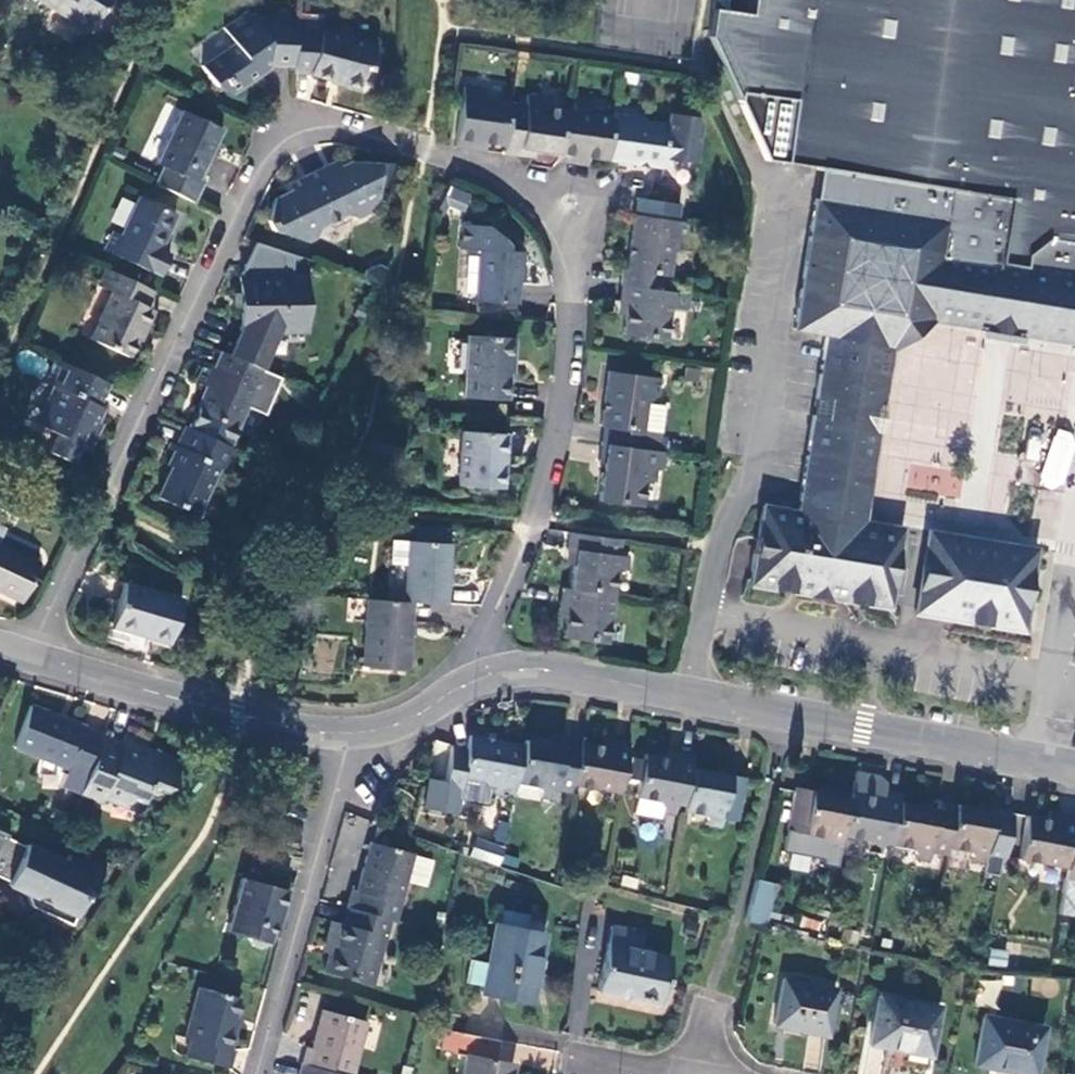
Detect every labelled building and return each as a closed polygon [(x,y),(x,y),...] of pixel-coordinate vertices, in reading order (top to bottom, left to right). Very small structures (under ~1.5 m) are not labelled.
[(89,32),(110,0),(38,0),(89,32)] [(754,16),(743,94),(741,103),(767,164),(823,170),(851,176),(1012,200),(1003,265),(1074,276),(1074,0),(756,0),(754,16)] [(743,94),(754,16),(716,11),(713,38),(743,94)] [(266,67),(294,68),(297,30),(297,17),(265,18),(258,22),(250,12),(226,27),(236,43),(203,66),(215,85),(222,81),(232,94),(267,71),(266,67)] [(325,32),(297,30),(294,68),(294,73),(312,74),(359,86),(363,68),(368,69),(373,45),(325,32)] [(470,97),(463,97),(456,147),(471,150),(472,142),(486,144),(505,147),(511,105),(487,100),(484,98),(484,92),(472,90),(470,97)] [(527,107),(511,105),(505,147),(504,155),(519,157),(520,149),(533,151),(558,155),(565,111),(546,109),(541,105),(542,100),(528,98),(527,107)] [(587,159),(607,161),(613,119),(592,115),(587,112),(587,106),(575,104),(573,113),(565,111),(558,155),(557,162),(574,165),(574,156),(587,159)] [(699,122),(696,117),(669,114),(668,125),(643,121),(639,116),(640,112),(615,108),(613,119),(607,161),(661,168),(663,159),(693,163),(699,122)] [(161,167),(154,185),(194,203),(204,181),(199,179),(223,131),(180,111),(156,163),(161,167)] [(485,152),(486,144),(472,142),(471,150),(485,152)] [(532,158),(533,151),(520,149),(519,157),(532,158)] [(587,167),(587,159),(574,156),(574,165),(587,167)] [(393,189),(393,166),(379,166),(378,163),(349,162),(341,166),(337,159),(289,182),(291,189),(276,196),(267,220),(272,233),(307,243),(317,239),(321,228),(348,215),(359,219),(378,210),(378,188),(393,189)] [(823,170),(818,200),(848,204),(851,176),(823,170)] [(848,204),(818,200),(805,273),(796,330),(828,337),(815,401),(858,410),(865,406),(872,366),(884,367),(922,341),(923,330),(931,327),(1074,351),(1074,276),(1003,265),(1012,200),(851,176),(848,204)] [(451,186),(444,204),(466,211),(472,193),(451,186)] [(176,216),(138,199),(120,237),(112,234),(104,252),(150,273),(151,271),(160,275),(170,257),(159,251),(176,216)] [(636,200),(634,216),(678,223),(680,205),(636,200)] [(683,250),(687,224),(678,223),(634,216),(627,270),(623,270),(620,286),(666,293),(668,278),(672,278),(675,253),(679,248),(683,250)] [(516,304),(520,252),(506,251),(506,245),(487,227),(462,225),(459,250),(478,251),(475,301),(516,304)] [(364,271),(362,279),(378,284),(386,267),(378,265),(364,271)] [(145,308),(153,291),(107,270),(99,287),(112,293),(91,341),(127,357),(140,329),(143,329),(151,311),(145,308)] [(238,335),(228,356),(260,369),(266,355),(266,333),(304,331),(303,278),(238,279),(238,335)] [(667,342),(674,294),(666,293),(620,286),(618,303),(627,304),(625,317),(622,337),(667,342)] [(617,316),(625,317),(627,304),(618,303),(617,316)] [(931,327),(923,330),(922,341),(928,342),(1074,367),(1074,351),(931,327)] [(514,339),(467,337),(462,398),(507,400),(509,361),(513,362),(514,339)] [(207,389),(189,429),(228,447),(246,407),(265,416),(281,379),(260,369),(228,356),(221,353),(215,369),(205,365),(197,384),(207,389)] [(100,407),(109,385),(56,361),(46,384),(59,390),(44,427),(59,434),(51,452),(73,462),(80,447),(85,449),(95,431),(93,429),(102,408),(100,407)] [(840,556),(890,564),(892,549),(855,543),(884,367),(872,366),(865,406),(858,410),(815,401),(813,419),(855,429),(859,437),(840,556)] [(601,445),(659,454),(662,435),(644,433),(647,410),(653,405),(658,406),(661,381),(608,373),(600,428),(604,429),(601,445)] [(666,407),(658,406),(653,405),(647,410),(644,433),(662,435),(666,407)] [(747,611),(879,631),(890,564),(840,556),(859,437),(855,429),(813,419),(797,510),(792,545),(757,540),(747,611)] [(227,472),(237,452),(228,447),(189,429),(184,426),(175,446),(170,443),(167,449),(173,452),(167,465),(170,467),(157,498),(195,516),(220,468),(227,472)] [(1039,484),(1063,490),(1074,443),(1074,433),(1054,428),(1039,484)] [(505,434),(461,432),(458,486),(502,489),(505,434)] [(645,488),(650,483),(655,484),(657,472),(664,473),(666,455),(659,454),(601,445),(598,464),(603,464),(598,503),(641,509),(645,488)] [(922,527),(924,500),(906,498),(904,525),(922,527)] [(762,505),(757,540),(792,545),(797,510),(762,505)] [(574,566),(571,589),(614,595),(616,576),(623,572),(628,573),(630,559),(619,558),(621,542),(569,534),(568,551),(575,552),(574,566)] [(406,542),(402,602),(409,602),(444,604),(447,544),(406,542)] [(0,545),(0,592),(22,602),(40,565),(0,545)] [(566,565),(574,566),(575,552),(568,551),(566,565)] [(916,555),(914,568),(996,581),(1010,609),(1007,630),(1013,631),(1022,572),(916,555)] [(996,581),(914,568),(903,635),(1009,653),(1013,631),(1007,630),(1010,609),(996,581)] [(180,600),(125,583),(112,627),(169,644),(180,600)] [(608,645),(614,595),(571,589),(563,588),(560,606),(567,607),(566,620),(563,640),(608,645)] [(405,670),(409,602),(402,602),(366,600),(361,667),(405,670)] [(558,620),(566,620),(567,607),(560,606),(558,620)] [(14,748),(87,777),(103,737),(60,720),(61,718),(31,706),(14,748)] [(488,792),(513,798),(516,784),(524,744),(471,733),(466,748),(452,745),(443,787),(458,791),(457,797),(486,803),(488,792)] [(123,745),(103,737),(87,777),(80,794),(102,803),(106,793),(142,807),(150,785),(145,783),(155,759),(142,754),(147,743),(127,735),(123,745)] [(552,736),(550,743),(564,747),(566,739),(552,736)] [(550,743),(526,738),(524,744),(516,784),(537,789),(540,792),(540,797),(552,799),(554,792),(570,795),(572,786),(582,742),(566,739),(564,747),(550,743)] [(603,738),(601,746),(614,748),(614,741),(603,738)] [(572,786),(620,796),(631,745),(614,741),(614,748),(601,746),(582,742),(572,786)] [(666,751),(665,759),(678,761),(680,753),(666,751)] [(676,807),(684,809),(693,769),(696,756),(680,753),(678,761),(665,759),(646,756),(644,761),(635,759),(631,781),(640,782),(637,799),(657,803),(662,808),(661,815),(674,817),(676,807)] [(746,780),(693,769),(684,809),(683,812),(702,816),(709,822),(709,826),(720,829),(722,820),(738,822),(746,780)] [(879,775),(855,771),(850,798),(843,836),(864,840),(869,845),(869,850),(881,853),(883,844),(890,845),(898,802),(901,793),(886,791),(888,781),(879,775)] [(828,848),(840,851),(843,836),(850,798),(794,788),(787,830),(823,837),(829,843),(828,848)] [(936,809),(898,802),(890,845),(911,850),(916,854),(916,858),(927,861),(929,853),(946,855),(948,847),(955,804),(938,801),(936,809)] [(987,855),(1002,857),(1010,815),(955,804),(948,847),(968,851),(973,857),(973,862),(985,864),(987,855)] [(1047,810),(1045,819),(1059,821),(1060,814),(1047,810)] [(1067,869),(1074,834),(1074,828),(1074,816),(1060,814),(1059,821),(1045,819),(1028,816),(1019,860),(1067,869)] [(1074,834),(1067,869),(1065,879),(1074,881),(1074,834)] [(5,837),(0,848),(0,879),(8,882),(24,846),(5,837)] [(497,864),(502,849),(474,839),(469,855),(497,864)] [(389,918),(394,919),(405,877),(425,882),(431,862),(410,857),(411,853),(369,842),(356,891),(351,889),(347,906),(389,918)] [(70,925),(84,896),(90,894),(104,863),(70,847),(64,861),(26,844),(24,846),(8,882),(6,885),(25,894),(29,907),(70,925)] [(289,888),(241,876),(228,931),(246,938),(251,946),(259,948),(268,943),(274,923),(281,918),(289,888)] [(767,926),(778,884),(757,878),(745,920),(767,926)] [(371,986),(389,918),(347,906),(341,925),(330,923),(326,939),(332,942),(324,973),(371,986)] [(501,910),(498,925),(541,934),(543,921),(529,918),(530,916),(501,910)] [(531,1003),(545,935),(541,934),(498,925),(494,925),(486,963),(482,985),(481,994),(531,1003)] [(661,1006),(671,958),(637,951),(641,933),(610,926),(598,992),(661,1006)] [(1005,967),(1008,951),(990,948),(987,964),(1005,967)] [(463,982),(482,985),(486,963),(467,960),(463,982)] [(835,990),(782,979),(773,1027),(826,1036),(835,990)] [(238,1000),(198,989),(184,1039),(190,1041),(186,1057),(228,1069),(233,1051),(229,1050),(234,1032),(230,1031),(238,1000)] [(940,1008),(879,996),(871,1044),(930,1055),(940,1008)] [(303,1065),(337,1073),(351,1073),(366,1023),(323,1011),(312,1049),(307,1048),(303,1065)] [(985,1017),(975,1065),(1024,1073),(1036,1073),(1044,1030),(985,1017)] [(500,1040),(444,1030),(440,1050),(467,1055),(463,1073),(512,1073),(514,1065),(496,1061),(500,1040)] [(303,1065),(300,1073),(337,1073),(303,1065)]
